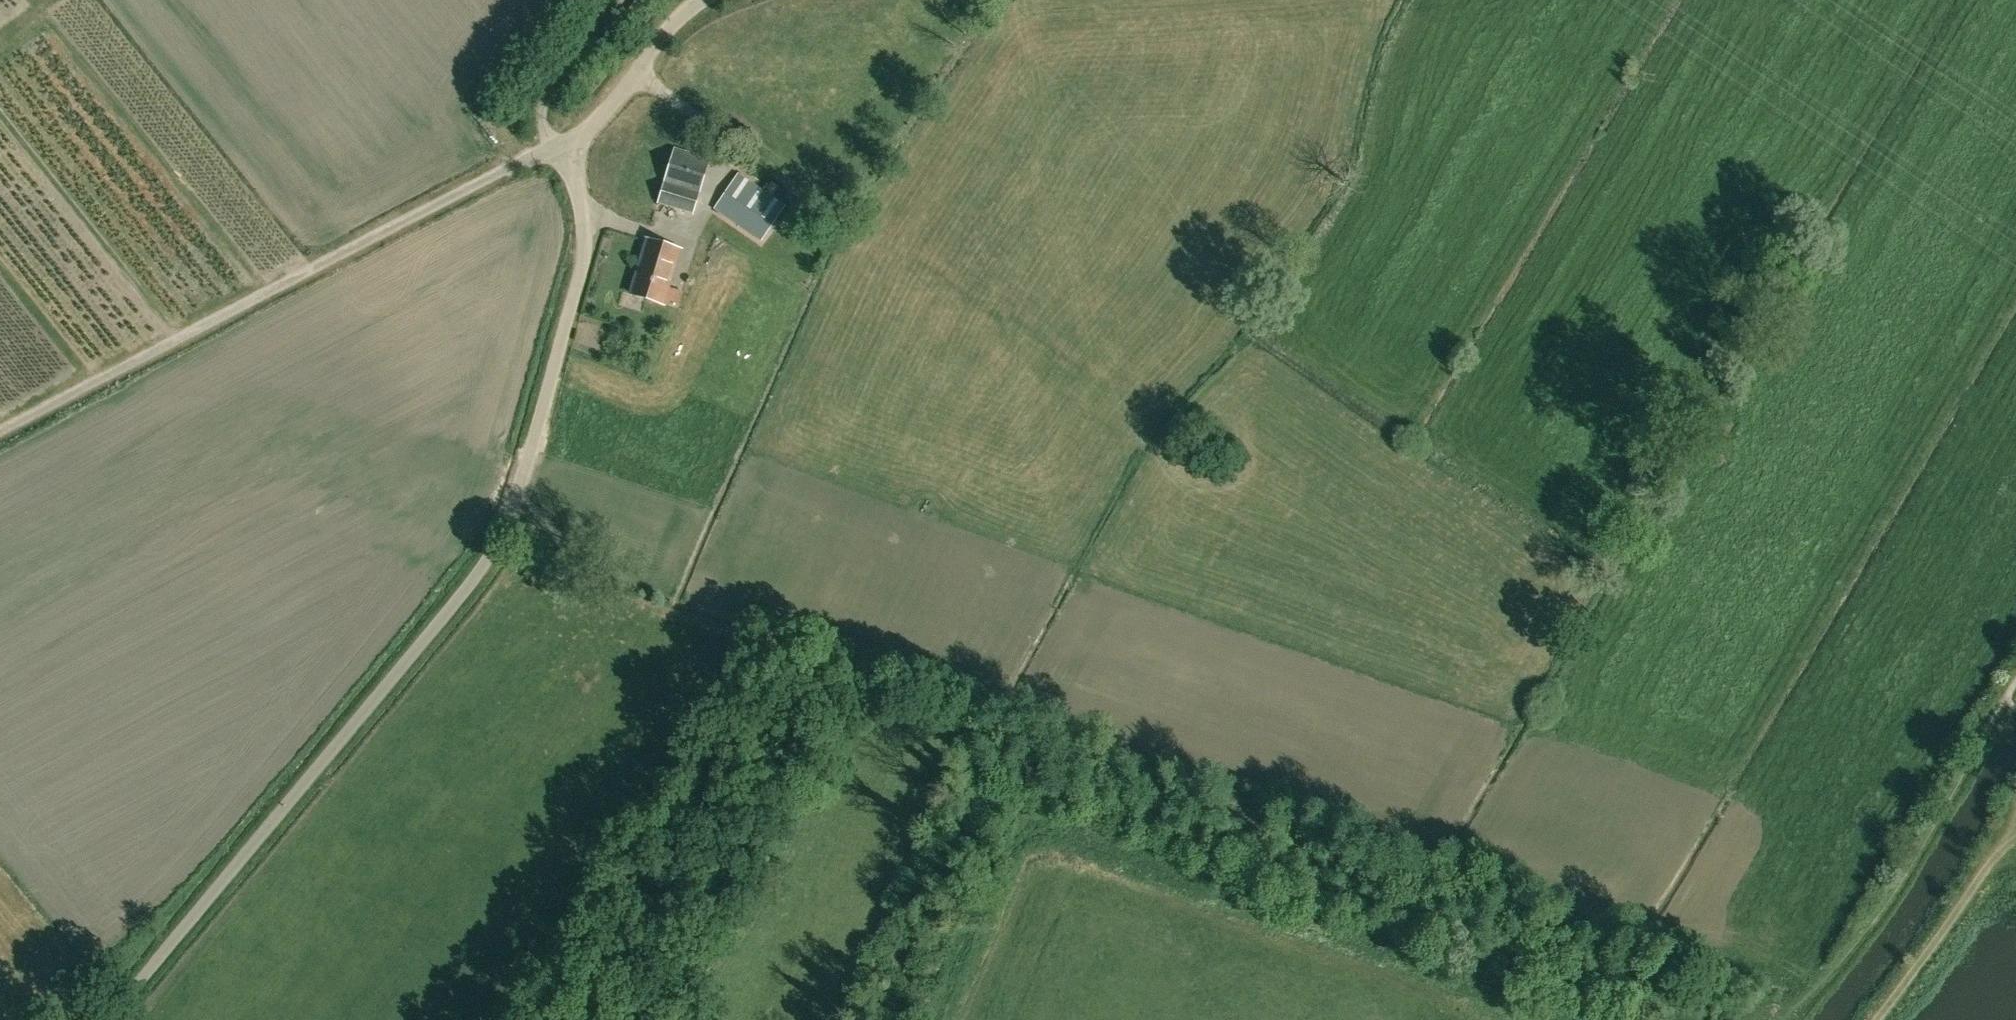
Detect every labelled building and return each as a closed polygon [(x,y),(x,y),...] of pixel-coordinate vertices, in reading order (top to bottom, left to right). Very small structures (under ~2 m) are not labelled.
[(660,202),(693,212),(709,159),(676,149),(665,182),(666,182),(660,202)] [(767,192),(744,176),(738,172),(717,203),(720,205),(717,209),(742,226),(744,224),(767,192)] [(680,249),(648,240),(631,293),(663,302),(680,249)]
